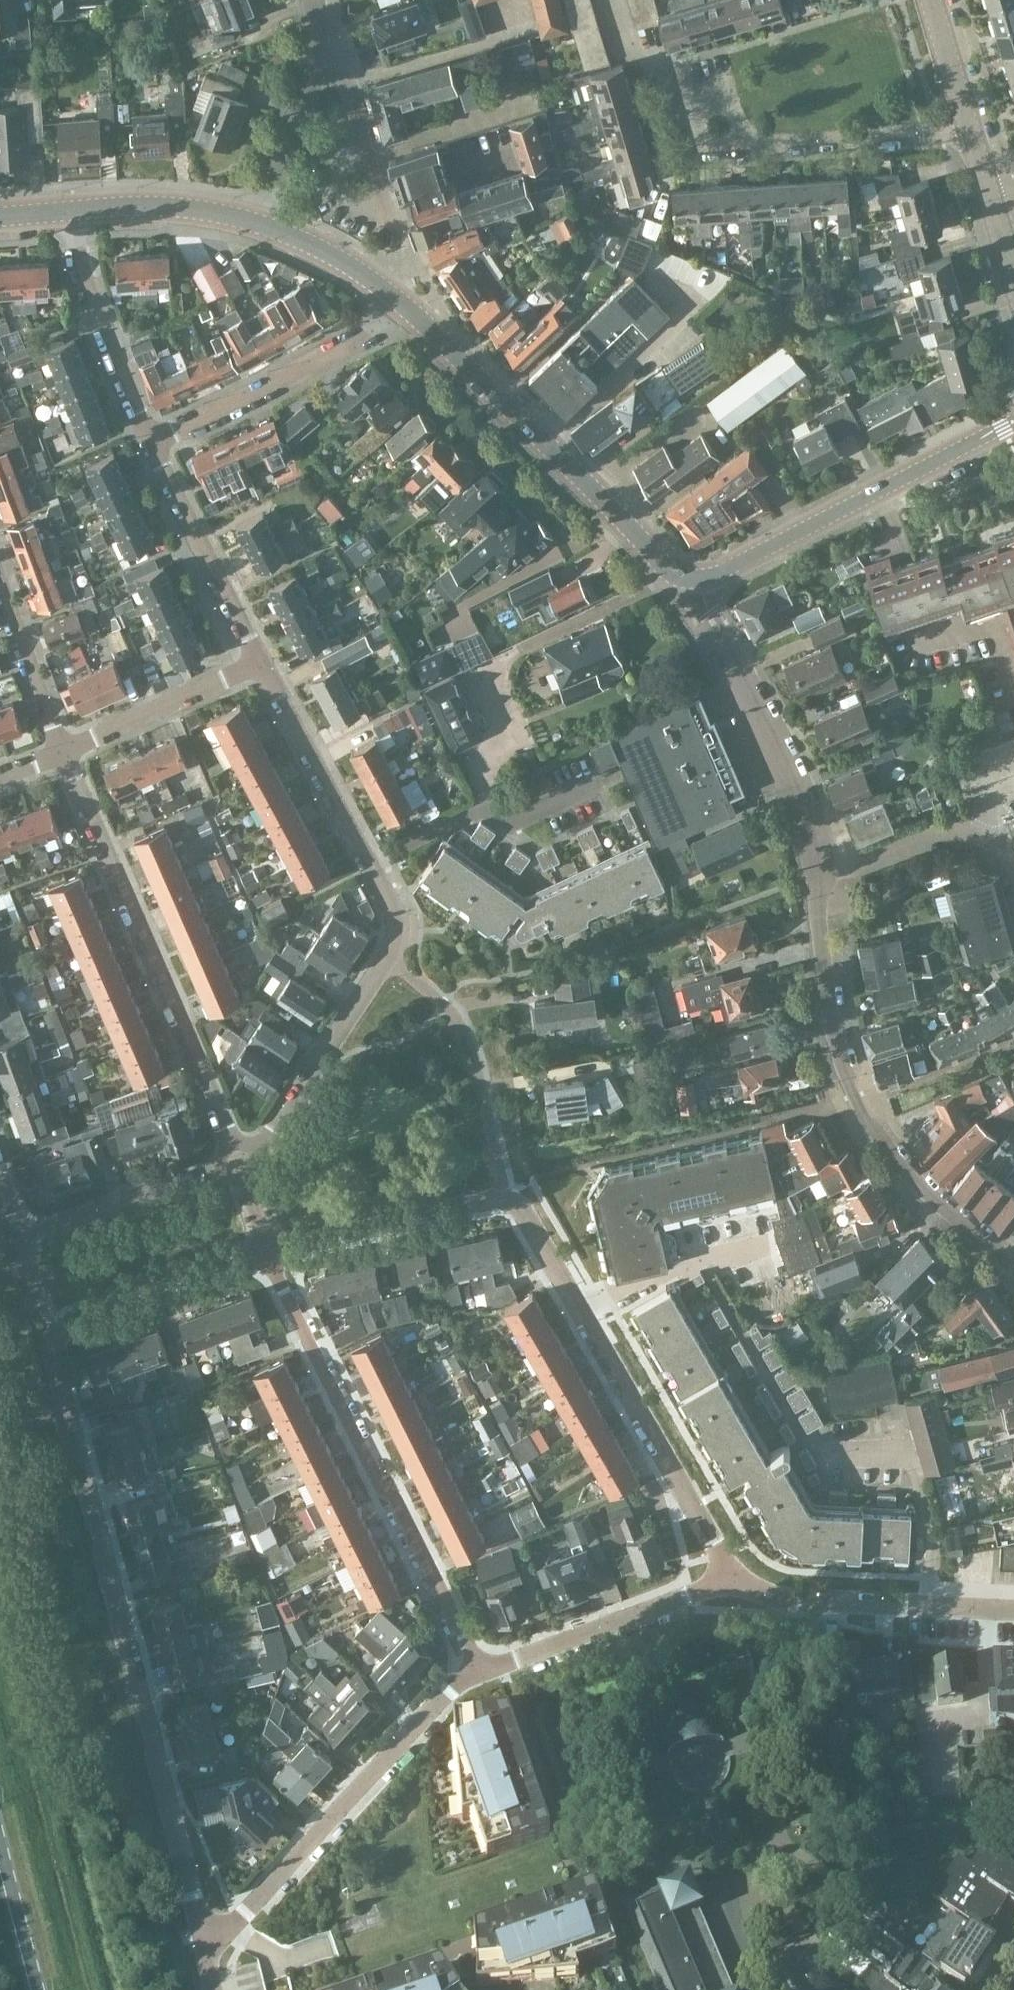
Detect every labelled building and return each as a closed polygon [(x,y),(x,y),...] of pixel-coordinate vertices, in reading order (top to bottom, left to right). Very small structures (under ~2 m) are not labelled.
[(31,44),(29,16),(15,17),(13,0),(0,0),(0,30),(15,29),(16,45),(31,44)] [(75,2),(96,0),(54,0),(55,3),(56,3),(57,16),(76,14),(75,2)] [(208,31),(214,45),(242,34),(236,20),(259,11),(254,0),(212,0),(222,26),(208,31)] [(416,0),(409,0),(373,12),(376,22),(375,22),(373,22),(373,24),(374,24),(378,38),(379,40),(381,39),(385,38),(388,47),(414,38),(411,29),(424,24),(416,0)] [(566,11),(591,3),(590,0),(563,0),(566,11)] [(629,5),(632,16),(657,8),(655,0),(643,0),(629,5)] [(673,1),(668,2),(671,11),(659,14),(659,20),(667,46),(669,45),(670,49),(682,45),(680,42),(690,39),(678,0),(672,0),(673,1)] [(713,32),(703,1),(703,0),(678,0),(690,39),(713,32)] [(703,1),(713,32),(736,25),(728,0),(706,0),(703,1)] [(759,18),(753,0),(728,0),(736,25),(759,18)] [(759,18),(782,10),(779,0),(753,0),(759,18)] [(988,7),(995,30),(1013,24),(1013,0),(1010,0),(988,7)] [(541,20),(564,13),(560,1),(537,8),(541,20)] [(566,11),(570,22),(594,15),(591,3),(566,11)] [(659,14),(657,8),(632,16),(636,28),(659,20),(659,14)] [(464,16),(472,38),(485,34),(477,11),(464,16)] [(564,13),(541,20),(545,33),(568,26),(564,13)] [(594,15),(570,22),(573,33),(598,26),(594,15)] [(484,27),(487,42),(511,36),(508,22),(484,27)] [(995,30),(1002,53),(1013,49),(1013,24),(995,30)] [(573,33),(577,45),(601,38),(598,26),(573,33)] [(193,54),(214,45),(208,31),(188,40),(193,54)] [(495,48),(495,49),(505,82),(521,76),(519,69),(537,64),(530,38),(495,48)] [(577,45),(580,57),(605,49),(601,38),(577,45)] [(605,49),(580,57),(584,68),(608,61),(605,49)] [(1002,53),(1009,76),(1013,74),(1013,49),(1002,53)] [(474,56),(369,87),(367,87),(384,142),(408,135),(400,108),(458,91),(457,87),(481,81),(474,56)] [(628,88),(621,64),(583,75),(577,88),(581,101),(586,100),(590,99),(628,88)] [(40,84),(38,70),(0,73),(1,85),(16,84),(16,86),(18,106),(0,108),(0,165),(29,163),(26,122),(43,121),(40,84)] [(237,98),(241,86),(205,73),(200,87),(212,91),(196,135),(231,148),(248,102),(237,98)] [(134,116),(135,130),(130,130),(131,144),(135,143),(136,155),(170,153),(169,129),(186,128),(183,79),(170,80),(171,96),(165,96),(166,114),(134,116)] [(595,117),(581,121),(583,131),(597,127),(598,126),(596,122),(603,120),(634,111),(628,88),(590,99),(595,117)] [(100,140),(117,139),(114,100),(96,101),(98,118),(59,121),(62,160),(102,158),(100,140)] [(641,134),(634,111),(603,120),(596,122),(598,126),(597,127),(598,133),(606,131),(610,143),(641,134)] [(511,127),(518,148),(553,137),(551,129),(539,133),(534,120),(511,127)] [(583,131),(581,121),(567,125),(570,135),(583,131)] [(648,157),(641,134),(610,143),(613,155),(601,158),(602,164),(594,167),(596,172),(609,168),(648,157)] [(553,137),(518,148),(525,169),(548,162),(544,149),(555,145),(553,137)] [(389,160),(396,181),(444,165),(439,152),(449,148),(447,142),(389,160)] [(651,167),(648,157),(609,168),(610,173),(612,179),(620,177),(628,206),(645,201),(641,186),(645,185),(644,183),(654,180),(654,178),(657,177),(653,166),(651,167)] [(444,165),(396,181),(402,200),(410,197),(449,183),(444,165)] [(563,181),(583,176),(581,170),(572,167),(560,170),(563,181)] [(596,172),(594,167),(581,170),(583,176),(584,181),(597,177),(596,172)] [(533,203),(530,192),(523,170),(502,177),(512,209),(533,203)] [(898,200),(902,213),(934,204),(926,179),(901,187),(897,171),(871,173),(880,205),(898,200)] [(845,175),(820,177),(822,207),(835,206),(837,225),(849,224),(845,175)] [(502,177),(481,184),(491,216),(512,209),(502,177)] [(823,212),(822,207),(820,177),(795,179),(799,228),(810,227),(809,213),(823,212)] [(795,179),(770,181),(772,211),(786,210),(788,229),(799,228),(795,179)] [(454,181),(449,183),(410,197),(413,206),(412,208),(414,210),(417,220),(418,220),(418,218),(460,205),(461,206),(464,205),(461,195),(459,196),(454,181)] [(770,181),(745,183),(750,244),(761,243),(760,217),(773,216),(772,211),(770,181)] [(530,192),(533,203),(566,192),(563,182),(530,192)] [(745,183),(721,185),(724,220),(737,219),(739,244),(750,244),(745,183)] [(470,223),(491,216),(481,184),(460,190),(461,195),(464,205),(470,223)] [(721,185),(696,187),(700,236),(711,235),(710,221),(724,220),(721,185)] [(688,237),(700,236),(696,187),(670,189),(672,219),(687,218),(688,237)] [(888,232),(895,256),(919,249),(915,236),(941,228),(934,204),(902,213),(905,226),(888,232)] [(456,211),(437,219),(445,237),(427,244),(435,262),(483,242),(485,249),(522,233),(513,210),(464,231),(456,211)] [(571,213),(558,220),(568,239),(581,233),(571,213)] [(622,232),(628,234),(631,235),(641,240),(649,221),(639,216),(637,221),(628,216),(622,232)] [(445,237),(437,219),(435,217),(409,227),(417,248),(427,244),(445,237)] [(649,221),(641,240),(651,243),(658,224),(649,221)] [(838,225),(839,234),(850,234),(849,224),(838,225)] [(605,250),(612,254),(624,235),(617,231),(605,250)] [(641,240),(631,235),(628,234),(619,257),(619,258),(641,266),(651,243),(641,240)] [(439,271),(451,288),(494,259),(487,249),(479,253),(476,248),(465,256),(464,254),(439,271)] [(245,249),(234,255),(245,277),(257,271),(245,249)] [(923,261),(919,249),(895,256),(902,281),(909,278),(913,292),(956,279),(948,254),(923,261)] [(157,301),(155,283),(169,282),(167,254),(142,256),(145,302),(157,301)] [(133,303),(145,302),(142,256),(116,258),(118,286),(132,285),(133,303)] [(503,273),(494,259),(451,288),(464,306),(488,289),(492,295),(506,285),(499,275),(503,273)] [(209,262),(192,272),(206,298),(224,289),(209,262)] [(47,263),(20,264),(22,292),(36,291),(49,290),(47,263)] [(0,266),(0,294),(11,293),(22,292),(20,264),(0,266)] [(230,297),(244,289),(232,268),(219,276),(230,297)] [(632,275),(579,325),(553,349),(527,374),(563,412),(590,388),(616,363),(668,313),(632,275)] [(793,293),(792,275),(778,276),(780,290),(793,293)] [(919,332),(932,328),(942,325),(938,311),(963,305),(956,279),(913,292),(917,305),(911,307),(919,332)] [(280,296),(301,335),(322,324),(300,285),(280,296)] [(512,291),(506,285),(470,315),(484,329),(506,308),(500,302),(512,291)] [(273,305),(263,310),(283,346),(301,335),(280,296),(275,286),(265,291),(273,305)] [(535,286),(488,330),(496,339),(495,340),(499,344),(500,343),(502,345),(525,324),(518,317),(530,306),(529,305),(542,294),(535,286)] [(37,311),(36,291),(22,292),(24,312),(37,311)] [(24,312),(22,292),(11,293),(12,313),(24,312)] [(561,297),(504,351),(508,355),(509,354),(510,355),(509,359),(514,364),(517,363),(520,367),(577,313),(561,297)] [(239,312),(242,317),(263,356),(283,346),(263,310),(250,317),(246,309),(239,312)] [(42,334),(62,327),(58,316),(38,324),(42,334)] [(151,317),(131,326),(135,335),(155,326),(151,317)] [(244,367),(263,356),(242,317),(223,328),(244,367)] [(0,321),(0,333),(10,330),(6,318),(0,321)] [(951,323),(942,325),(932,328),(932,329),(936,342),(945,372),(939,375),(954,406),(965,400),(959,380),(980,373),(977,363),(980,362),(977,352),(974,353),(967,331),(955,335),(951,323)] [(919,333),(923,346),(936,342),(932,329),(919,333)] [(923,346),(919,333),(888,343),(892,356),(923,346)] [(217,351),(206,355),(217,379),(236,370),(220,334),(211,338),(217,351)] [(49,358),(54,371),(82,361),(74,338),(34,353),(38,362),(49,358)] [(699,340),(660,367),(679,394),(718,366),(701,342),(699,340)] [(30,343),(6,352),(11,366),(35,357),(30,343)] [(217,379),(206,355),(200,343),(192,347),(198,360),(187,364),(198,388),(217,379)] [(783,343),(705,400),(726,428),(793,378),(800,388),(811,379),(783,343)] [(170,400),(177,397),(167,374),(161,361),(158,354),(138,363),(158,406),(161,405),(163,405),(169,403),(170,400)] [(177,397),(198,388),(187,364),(176,369),(170,356),(161,361),(167,374),(177,397)] [(346,381),(333,392),(353,414),(389,383),(369,360),(357,371),(356,370),(345,380),(346,381)] [(82,361),(54,371),(63,394),(91,383),(82,361)] [(849,364),(839,369),(845,382),(855,376),(849,364)] [(40,367),(29,371),(32,379),(43,375),(40,367)] [(32,379),(35,387),(46,383),(43,375),(32,379)] [(907,430),(954,406),(939,375),(914,387),(909,378),(855,405),(866,423),(873,438),(904,422),(907,430)] [(99,406),(91,383),(63,394),(71,416),(99,406)] [(613,399),(570,432),(589,452),(630,422),(652,406),(635,383),(613,399)] [(380,441),(379,440),(388,431),(386,428),(406,411),(401,404),(404,398),(397,390),(395,392),(392,389),(368,409),(370,411),(365,415),(372,424),(349,443),(361,457),(380,441)] [(2,394),(0,395),(0,418),(11,414),(6,402),(5,402),(2,394)] [(833,439),(859,426),(844,397),(816,411),(821,420),(793,435),(809,465),(838,449),(833,439)] [(304,405),(281,424),(294,439),(317,420),(304,405)] [(99,406),(71,416),(64,419),(73,442),(108,429),(99,406)] [(400,457),(402,459),(436,429),(435,428),(437,423),(429,414),(422,415),(418,410),(385,439),(393,449),(393,452),(397,457),(400,457)] [(60,421),(57,413),(46,417),(49,425),(60,421)] [(260,425),(251,428),(263,452),(268,465),(269,466),(278,461),(288,456),(272,419),(269,420),(266,419),(260,422),(260,425)] [(6,446),(3,437),(16,432),(12,421),(0,425),(0,449),(6,446)] [(63,429),(60,421),(49,425),(52,433),(63,429)] [(263,452),(251,428),(249,429),(246,428),(240,431),(240,433),(231,437),(242,462),(253,457),(258,470),(268,465),(263,452)] [(457,448),(438,429),(416,450),(425,460),(412,473),(421,483),(457,448)] [(676,487),(717,455),(700,432),(671,455),(663,444),(633,467),(650,490),(668,477),(676,487)] [(215,444),(211,446),(229,484),(249,476),(242,462),(231,437),(224,440),(222,439),(216,442),(215,444)] [(6,446),(0,449),(0,471),(21,464),(29,461),(21,441),(6,446)] [(748,445),(690,491),(666,510),(665,511),(680,527),(696,545),(697,544),(768,505),(750,479),(765,470),(748,445)] [(229,484),(211,446),(205,449),(202,449),(197,451),(196,453),(192,455),(208,492),(209,494),(229,484)] [(421,483),(430,493),(444,480),(453,489),(475,467),(457,448),(421,483)] [(85,465),(95,488),(123,475),(113,453),(85,465)] [(0,471),(0,494),(29,484),(36,481),(32,469),(24,472),(21,464),(0,471)] [(483,466),(438,509),(460,532),(475,518),(487,530),(507,511),(496,500),(506,490),(502,486),(502,481),(493,471),(488,471),(483,466)] [(123,475),(95,488),(105,510),(133,498),(123,475)] [(29,484),(0,494),(0,506),(4,516),(43,502),(39,491),(33,494),(29,484)] [(84,493),(81,486),(70,491),(73,498),(84,493)] [(87,501),(84,493),(73,498),(77,506),(87,501)] [(317,506),(330,521),(342,510),(329,495),(317,506)] [(142,520),(133,498),(105,510),(115,532),(142,520)] [(8,527),(15,548),(41,539),(37,530),(51,525),(49,518),(63,513),(59,501),(48,505),(50,511),(8,527)] [(523,561),(552,536),(537,518),(531,523),(524,515),(524,516),(517,507),(516,508),(437,575),(440,579),(441,578),(439,576),(450,566),(464,582),(492,558),(503,571),(520,557),(523,561)] [(235,526),(246,548),(274,534),(263,512),(235,526)] [(281,521),(285,528),(295,523),(291,516),(281,521)] [(152,542),(142,520),(115,532),(125,555),(152,542)] [(295,523),(285,528),(288,536),(299,530),(295,523)] [(1010,627),(1013,639),(1013,528),(1013,529),(994,535),(996,543),(991,545),(966,553),(941,561),(938,551),(913,560),(901,564),(892,567),(889,556),(864,564),(868,575),(872,589),(885,628),(910,620),(931,612),(956,604),(965,601),(970,617),(1003,606),(1006,615),(1010,627)] [(89,534),(93,542),(104,537),(100,529),(89,534)] [(23,568),(48,559),(62,554),(54,534),(41,539),(15,548),(23,568)] [(285,556),(274,534),(246,548),(257,570),(285,556)] [(107,545),(104,537),(93,542),(96,550),(107,545)] [(325,567),(333,563),(324,547),(316,551),(325,567)] [(854,550),(842,558),(851,571),(863,563),(854,550)] [(55,579),(51,568),(48,559),(23,568),(30,588),(55,579)] [(55,579),(72,573),(68,562),(51,568),(55,579)] [(316,562),(305,567),(309,576),(320,570),(316,562)] [(139,585),(145,599),(173,586),(162,564),(126,580),(131,589),(139,585)] [(374,569),(362,576),(379,603),(392,595),(378,573),(377,573),(374,569)] [(540,572),(516,583),(528,608),(540,602),(548,618),(559,613),(588,598),(587,596),(588,594),(584,586),(582,585),(577,576),(549,590),(540,572)] [(63,600),(71,597),(79,595),(77,588),(72,573),(55,579),(63,600)] [(267,588),(278,610),(306,596),(294,573),(267,588)] [(868,575),(863,580),(866,591),(872,589),(868,575)] [(63,600),(55,579),(30,588),(38,609),(63,600)] [(776,607),(789,601),(780,581),(735,601),(754,638),(784,624),(776,607)] [(71,597),(72,601),(92,593),(99,609),(109,605),(103,592),(96,595),(95,592),(92,582),(78,588),(77,588),(79,595),(71,597)] [(182,609),(173,586),(145,599),(136,603),(118,611),(117,611),(123,624),(131,620),(129,615),(148,607),(155,621),(182,609)] [(79,616),(90,612),(99,609),(92,593),(72,601),(75,610),(76,609),(79,616)] [(115,604),(118,611),(136,603),(133,595),(122,600),(122,601),(115,604)] [(278,610),(289,631),(317,617),(306,596),(278,610)] [(865,596),(841,607),(846,619),(871,608),(865,596)] [(324,603),(328,611),(339,606),(335,598),(324,603)] [(799,628),(824,617),(818,603),(792,615),(799,628)] [(343,613),(339,606),(328,611),(332,619),(343,613)] [(90,612),(79,616),(76,609),(75,610),(42,622),(50,644),(95,627),(90,612)] [(182,609),(155,621),(164,643),(192,631),(182,609)] [(489,613),(478,618),(485,635),(497,630),(489,613)] [(817,642),(846,629),(838,613),(809,626),(817,642)] [(328,639),(317,617),(289,631),(301,653),(310,649),(328,639)] [(557,678),(567,701),(602,686),(595,671),(608,665),(610,671),(615,673),(620,670),(622,666),(602,619),(544,644),(554,669),(564,665),(568,674),(557,678)] [(202,653),(192,631),(164,643),(154,648),(143,653),(146,661),(157,656),(157,657),(168,652),(175,666),(202,653)] [(328,639),(310,649),(314,657),(342,643),(337,634),(328,639)] [(329,668),(336,664),(337,665),(372,646),(366,635),(323,657),(329,668)] [(872,655),(884,652),(880,637),(868,639),(872,655)] [(154,648),(150,641),(140,645),(143,653),(154,648)] [(456,641),(408,663),(418,686),(466,664),(456,641)] [(796,692),(812,685),(815,691),(846,676),(830,642),(783,664),(796,692)] [(121,673),(133,671),(128,646),(117,649),(121,673)] [(125,688),(124,686),(113,660),(91,670),(103,698),(125,688)] [(323,699),(348,686),(353,684),(349,675),(343,678),(337,665),(336,664),(329,668),(311,677),(323,699)] [(103,698),(91,670),(69,679),(81,707),(103,698)] [(870,700),(899,685),(891,670),(862,684),(870,700)] [(482,737),(480,734),(481,734),(455,678),(454,678),(452,676),(424,689),(453,750),(482,737)] [(70,683),(58,689),(66,708),(78,702),(70,683)] [(348,686),(323,699),(335,722),(360,709),(355,700),(348,686)] [(378,687),(365,694),(371,704),(364,708),(369,719),(389,708),(378,687)] [(365,694),(355,700),(360,709),(360,710),(364,708),(371,704),(365,694)] [(608,735),(590,743),(598,764),(617,756),(655,844),(657,843),(664,858),(663,859),(670,876),(688,868),(679,847),(688,843),(684,832),(730,812),(724,797),(742,789),(712,720),(709,722),(698,695),(687,700),(686,698),(607,734),(608,735)] [(861,742),(876,736),(860,700),(813,721),(826,751),(859,736),(861,742)] [(1004,700),(990,704),(996,723),(1010,719),(1004,700)] [(0,707),(0,738),(22,730),(12,702),(0,707)] [(213,719),(224,741),(251,726),(240,705),(213,719)] [(378,736),(390,730),(384,719),(372,725),(378,736)] [(251,726),(224,741),(235,761),(262,746),(251,726)] [(151,747),(161,772),(185,762),(174,737),(151,747)] [(204,737),(195,741),(201,752),(209,749),(204,737)] [(350,750),(363,773),(387,760),(375,737),(350,750)] [(1008,773),(1013,771),(1013,755),(1008,737),(997,741),(1008,773)] [(872,762),(896,752),(891,741),(867,751),(872,762)] [(985,745),(996,777),(1008,773),(997,741),(985,745)] [(974,749),(985,781),(996,777),(985,745),(974,749)] [(235,761),(246,782),(273,767),(262,746),(235,761)] [(166,784),(161,772),(151,747),(140,752),(138,748),(128,752),(130,757),(128,757),(139,782),(151,777),(156,788),(166,784)] [(403,752),(387,760),(363,773),(375,796),(399,782),(393,771),(418,758),(413,748),(403,753),(403,752)] [(963,753),(974,785),(985,781),(974,749),(963,753)] [(951,757),(962,789),(974,785),(963,753),(951,757)] [(139,782),(128,757),(104,768),(115,792),(139,782)] [(222,759),(208,767),(212,774),(226,766),(222,759)] [(837,803),(855,796),(869,790),(874,801),(888,795),(875,765),(863,770),(862,766),(827,780),(837,803)] [(273,767),(246,782),(257,802),(285,787),(273,767)] [(932,778),(895,793),(903,812),(917,806),(919,809),(940,800),(932,778)] [(399,782),(375,796),(387,819),(411,805),(399,782)] [(296,808),(285,787),(257,802),(268,822),(296,808)] [(855,796),(859,807),(874,801),(869,790),(855,796)] [(173,796),(177,806),(189,801),(185,791),(173,796)] [(895,793),(888,795),(874,801),(859,807),(846,812),(857,840),(894,826),(891,817),(903,812),(895,793)] [(165,811),(177,806),(173,796),(161,802),(165,811)] [(426,797),(415,803),(421,814),(432,808),(426,797)] [(26,811),(36,839),(38,846),(34,848),(36,856),(47,852),(46,848),(62,843),(48,803),(26,811)] [(138,812),(142,821),(155,816),(151,806),(138,812)] [(628,807),(620,811),(624,819),(632,815),(628,807)] [(296,808),(268,822),(280,843),(307,828),(296,808)] [(26,811),(5,819),(14,846),(36,839),(26,811)] [(636,823),(632,815),(624,819),(628,827),(636,823)] [(0,820),(0,851),(14,846),(5,819),(0,820)] [(480,820),(475,827),(482,833),(487,825),(480,820)] [(740,820),(692,841),(706,873),(754,852),(740,820)] [(584,828),(588,836),(596,832),(592,824),(584,828)] [(135,837),(145,859),(174,847),(164,825),(135,837)] [(487,825),(482,833),(489,838),(495,831),(487,825)] [(469,835),(477,840),(482,833),(475,827),(469,835)] [(318,849),(307,828),(280,843),(291,863),(318,849)] [(580,840),(588,836),(584,828),(576,832),(580,840)] [(588,836),(592,844),(600,840),(596,832),(588,836)] [(482,833),(477,840),(484,845),(489,838),(482,833)] [(583,848),(592,844),(588,836),(580,840),(583,848)] [(213,868),(227,864),(221,843),(206,848),(213,868)] [(664,882),(645,843),(523,900),(444,843),(422,873),(429,878),(430,884),(429,885),(438,892),(448,899),(449,898),(455,897),(468,906),(469,912),(468,914),(478,921),(488,928),(489,926),(495,926),(501,930),(509,918),(516,922),(515,929),(525,931),(549,920),(551,928),(558,925),(564,927),(565,929),(575,924),(586,919),(585,917),(588,911),(595,908),(602,905),(608,906),(609,908),(620,903),(631,898),(630,896),(632,891),(639,887),(646,884),(652,886),(653,887),(664,882)] [(543,847),(547,855),(555,851),(551,843),(543,847)] [(515,845),(510,853),(517,858),(522,850),(515,845)] [(174,847),(145,859),(154,881),(183,868),(174,847)] [(535,851),(539,859),(547,855),(543,847),(535,851)] [(329,870),(318,849),(291,863),(297,875),(288,880),(293,890),(329,870)] [(522,850),(517,858),(524,863),(529,856),(522,850)] [(559,859),(555,851),(547,855),(551,863),(559,859)] [(47,852),(36,856),(40,865),(51,861),(47,852)] [(512,865),(517,858),(510,853),(504,860),(512,865)] [(543,867),(551,863),(547,855),(539,859),(543,867)] [(517,858),(512,865),(519,870),(524,863),(517,858)] [(192,890),(183,868),(154,881),(163,902),(192,890)] [(954,920),(965,958),(1013,944),(1013,934),(996,872),(944,887),(954,920)] [(51,887),(60,909),(88,897),(79,875),(51,887)] [(192,890),(163,902),(172,924),(201,911),(192,890)] [(318,931),(353,954),(367,933),(343,917),(348,909),(338,890),(319,918),(324,922),(318,931)] [(88,897),(60,909),(69,930),(98,918),(88,897)] [(268,922),(288,911),(281,898),(261,909),(268,922)] [(211,933),(201,911),(172,924),(182,945),(211,933)] [(705,927),(713,948),(688,957),(692,968),(704,964),(706,968),(719,963),(716,956),(755,942),(746,915),(705,927)] [(40,918),(28,923),(37,944),(49,940),(40,918)] [(69,930),(79,952),(107,940),(98,918),(69,930)] [(9,938),(18,935),(13,922),(4,926),(9,938)] [(9,938),(4,926),(0,927),(0,941),(9,938)] [(338,976),(353,954),(318,931),(304,952),(287,941),(280,951),(303,968),(310,957),(338,976)] [(220,954),(211,933),(182,945),(191,967),(220,954)] [(867,979),(905,971),(898,933),(860,940),(867,979)] [(107,940),(79,952),(88,973),(116,961),(107,940)] [(296,979),(303,968),(280,951),(276,948),(263,967),(280,978),(270,994),(275,997),(310,1020),(324,997),(296,979)] [(220,954),(191,967),(200,988),(229,976),(220,954)] [(88,973),(97,995),(126,982),(116,961),(88,973)] [(10,981),(11,981),(7,971),(0,973),(0,985),(10,981)] [(747,975),(724,982),(721,972),(680,983),(687,1010),(719,1001),(726,1024),(747,1018),(744,1010),(759,1006),(756,992),(752,993),(747,975)] [(32,974),(11,981),(13,986),(33,978),(32,974)] [(51,981),(57,999),(75,992),(68,974),(51,981)] [(555,997),(533,1000),(537,1027),(598,1018),(594,992),(591,993),(589,974),(553,979),(555,997)] [(239,998),(229,976),(200,988),(210,1010),(239,998)] [(912,977),(872,988),(878,1011),(918,1000),(912,977)] [(983,988),(1009,1030),(1013,1027),(1013,998),(1008,1002),(996,980),(983,988)] [(10,981),(0,985),(0,1020),(0,1021),(22,1013),(10,981)] [(652,981),(634,986),(652,1050),(696,1037),(691,1019),(664,1026),(652,981)] [(126,982),(97,995),(106,1016),(135,1004),(126,982)] [(986,1044),(1009,1030),(983,988),(976,992),(982,1002),(976,1005),(980,1018),(976,1020),(972,1021),(983,1045),(986,1044)] [(106,1016),(116,1037),(144,1025),(135,1004),(106,1016)] [(953,1004),(937,1011),(942,1022),(958,1015),(953,1004)] [(274,1021),(279,1015),(265,1005),(260,1012),(274,1021)] [(253,1013),(239,1034),(247,1039),(282,1062),(296,1040),(253,1013)] [(72,1042),(85,1038),(78,1015),(65,1020),(72,1042)] [(36,1052),(38,1052),(30,1029),(28,1030),(24,1019),(2,1026),(7,1038),(0,1040),(0,1065),(36,1052)] [(898,1019),(862,1030),(870,1055),(918,1040),(915,1032),(903,1036),(898,1019)] [(972,1021),(950,1031),(960,1055),(983,1045),(972,1021)] [(765,1022),(731,1032),(716,1037),(719,1047),(732,1043),(736,1054),(771,1043),(765,1022)] [(116,1037),(125,1059),(153,1047),(144,1025),(116,1037)] [(268,1083),(282,1062),(247,1039),(239,1034),(227,1025),(221,1033),(233,1041),(228,1049),(227,1052),(228,1056),(230,1058),(233,1060),(268,1083)] [(938,1064),(960,1055),(950,1031),(929,1040),(930,1041),(929,1041),(938,1064)] [(907,1049),(873,1061),(881,1084),(915,1072),(910,1056),(920,1052),(917,1041),(906,1045),(907,1049)] [(59,1051),(57,1045),(38,1052),(40,1058),(59,1051)] [(163,1069),(153,1047),(125,1059),(135,1081),(163,1069)] [(0,1065),(0,1072),(6,1088),(44,1074),(36,1052),(0,1065)] [(752,1088),(755,1086),(776,1081),(774,1073),(780,1071),(775,1053),(709,1072),(714,1090),(747,1081),(750,1080),(752,1088)] [(984,1096),(983,1093),(1005,1083),(999,1071),(934,1100),(935,1104),(939,1115),(934,1120),(932,1119),(925,1126),(927,1128),(911,1144),(929,1164),(971,1122),(959,1106),(984,1096)] [(45,1075),(44,1074),(6,1088),(14,1111),(52,1097),(50,1092),(51,1092),(50,1090),(53,1087),(49,1076),(45,1075)] [(609,1107),(620,1101),(606,1076),(595,1082),(595,1085),(592,1087),(584,1088),(582,1080),(545,1085),(549,1115),(587,1109),(585,1100),(603,1097),(609,1107)] [(758,1096),(755,1086),(752,1088),(750,1080),(747,1081),(751,1098),(743,1100),(745,1109),(767,1103),(765,1094),(758,1096)] [(693,1081),(676,1083),(680,1111),(697,1108),(693,1081)] [(65,1099),(75,1096),(73,1089),(71,1083),(61,1087),(65,1099)] [(154,1129),(158,1143),(163,1141),(165,1150),(191,1141),(180,1108),(178,1108),(173,1096),(163,1100),(157,1083),(145,1086),(155,1116),(156,1116),(159,1127),(154,1129)] [(971,1122),(974,1118),(977,1121),(993,1134),(1011,1125),(1013,1127),(1013,1101),(1005,1083),(983,1093),(984,1096),(959,1106),(971,1122)] [(61,1087),(50,1091),(52,1097),(14,1111),(22,1133),(39,1127),(42,1137),(67,1128),(58,1102),(65,1099),(61,1087)] [(102,1129),(117,1124),(109,1100),(94,1105),(100,1124),(102,1129)] [(158,1143),(154,1129),(159,1127),(156,1116),(155,1116),(115,1129),(124,1155),(151,1146),(150,1145),(158,1143)] [(974,1118),(971,1122),(929,1164),(946,1181),(976,1152),(994,1135),(993,1134),(977,1121),(974,1118)] [(787,1132),(798,1154),(773,1166),(779,1177),(804,1164),(805,1167),(813,1162),(829,1154),(830,1154),(812,1119),(787,1132)] [(765,1139),(787,1132),(783,1120),(760,1127),(765,1139)] [(102,1129),(100,1124),(79,1132),(81,1137),(90,1163),(91,1164),(106,1159),(101,1142),(106,1140),(102,1129)] [(727,1201),(751,1195),(775,1189),(770,1168),(760,1131),(748,1134),(750,1141),(738,1143),(727,1146),(726,1140),(714,1142),(701,1145),(703,1152),(692,1154),(681,1157),(679,1151),(667,1153),(655,1156),(656,1163),(645,1165),(634,1168),(632,1162),(608,1167),(604,1165),(598,1175),(596,1179),(594,1183),(587,1193),(591,1195),(597,1220),(603,1218),(606,1229),(608,1240),(602,1242),(605,1254),(608,1266),(614,1265),(617,1277),(668,1264),(663,1240),(658,1221),(654,1223),(653,1218),(655,1215),(656,1212),(661,1211),(662,1216),(681,1212),(704,1206),(727,1201)] [(983,1183),(1009,1150),(1007,1149),(1013,1142),(1005,1136),(1000,1143),(998,1143),(986,1159),(976,1152),(964,1168),(951,1185),(970,1200),(983,1183)] [(90,1163),(81,1137),(60,1144),(64,1156),(46,1162),(54,1187),(75,1181),(74,1178),(87,1173),(84,1165),(90,1163)] [(780,1179),(784,1187),(786,1191),(822,1173),(831,1190),(861,1175),(848,1150),(831,1158),(829,1154),(813,1162),(805,1167),(780,1179)] [(1002,1197),(1013,1181),(1004,1173),(1013,1161),(1013,1154),(1009,1150),(983,1183),(970,1200),(988,1214),(1002,1197)] [(773,1166),(770,1168),(775,1189),(784,1187),(780,1179),(779,1177),(773,1166)] [(844,1192),(858,1216),(862,1215),(885,1202),(870,1177),(844,1192)] [(1013,1218),(1013,1181),(1002,1197),(988,1214),(1007,1228),(1013,1218)] [(788,1271),(821,1260),(812,1235),(800,1239),(797,1230),(808,1225),(804,1212),(797,1215),(791,1201),(786,1191),(784,1187),(775,1189),(780,1213),(771,1215),(775,1232),(778,1241),(788,1271)] [(839,1239),(843,1251),(852,1248),(899,1230),(889,1205),(862,1215),(858,1216),(855,1217),(861,1230),(839,1239)] [(797,1230),(800,1239),(812,1235),(808,1225),(797,1230)] [(823,1231),(812,1235),(821,1260),(832,1256),(823,1231)] [(497,1232),(472,1238),(479,1268),(491,1266),(504,1263),(497,1232)] [(932,1275),(942,1265),(945,1262),(919,1237),(876,1281),(891,1295),(902,1306),(911,1298),(932,1275)] [(473,1293),(483,1290),(478,1269),(479,1268),(472,1238),(448,1243),(455,1274),(468,1271),(473,1293)] [(832,1256),(821,1260),(788,1271),(785,1273),(786,1273),(792,1290),(819,1280),(816,1273),(821,1272),(825,1280),(835,1277),(838,1286),(861,1277),(857,1268),(859,1268),(852,1248),(843,1251),(832,1256)] [(425,1286),(438,1282),(435,1267),(429,1268),(424,1249),(396,1255),(402,1280),(423,1275),(425,1286)] [(373,1261),(349,1266),(356,1296),(379,1291),(373,1261)] [(360,1318),(358,1307),(356,1296),(349,1266),(324,1272),(325,1274),(313,1281),(325,1304),(331,1301),(331,1302),(345,1299),(348,1312),(350,1323),(338,1329),(344,1342),(357,1336),(367,1330),(360,1318)] [(495,1284),(491,1266),(479,1268),(478,1269),(483,1290),(487,1306),(501,1303),(516,1294),(508,1281),(495,1284)] [(700,1270),(692,1275),(696,1283),(704,1278),(700,1270)] [(451,1308),(463,1305),(457,1281),(445,1284),(451,1308)] [(965,1293),(941,1315),(955,1332),(973,1316),(979,1311),(993,1330),(1012,1320),(985,1281),(965,1293)] [(734,1475),(743,1477),(746,1483),(770,1524),(776,1536),(785,1545),(784,1547),(785,1548),(786,1546),(798,1549),(813,1550),(908,1554),(911,1511),(815,1506),(814,1506),(807,1502),(783,1461),(781,1456),(787,1453),(789,1446),(782,1444),(766,1454),(669,1287),(632,1309),(728,1476),(729,1478),(734,1475)] [(236,1328),(246,1325),(260,1319),(249,1291),(226,1300),(236,1328)] [(405,1292),(393,1295),(399,1321),(411,1319),(405,1292)] [(505,1308),(517,1329),(544,1314),(532,1293),(505,1308)] [(399,1321),(393,1295),(381,1298),(387,1324),(399,1321)] [(902,1306),(876,1333),(895,1351),(899,1347),(904,1352),(918,1348),(916,1342),(910,1336),(929,1315),(911,1298),(902,1306)] [(214,1337),(227,1332),(236,1328),(226,1300),(203,1309),(213,1337),(214,1337)] [(712,1309),(716,1317),(724,1313),(720,1305),(712,1309)] [(190,1346),(203,1341),(213,1337),(203,1309),(179,1317),(190,1346)] [(483,1310),(458,1324),(471,1346),(495,1332),(483,1310)] [(377,1325),(371,1313),(360,1318),(367,1330),(377,1325)] [(724,1313),(716,1317),(720,1325),(729,1320),(724,1313)] [(544,1314),(517,1329),(529,1349),(556,1334),(544,1314)] [(246,1325),(236,1328),(248,1359),(270,1351),(266,1339),(253,1344),(246,1325)] [(155,1326),(132,1334),(143,1364),(167,1355),(155,1326)] [(762,1334),(758,1326),(750,1331),(754,1339),(762,1334)] [(236,1328),(227,1332),(238,1363),(248,1359),(236,1328)] [(770,1329),(762,1334),(767,1342),(774,1337),(770,1329)] [(352,1346),(363,1368),(391,1353),(380,1332),(352,1346)] [(130,1369),(143,1364),(132,1334),(109,1343),(120,1372),(127,1389),(136,1386),(130,1369)] [(529,1349),(541,1370),(567,1354),(556,1334),(529,1349)] [(767,1342),(762,1334),(754,1339),(759,1346),(767,1342)] [(214,1337),(213,1337),(203,1341),(209,1355),(211,1354),(213,1360),(221,1357),(214,1337)] [(736,1351),(744,1347),(739,1339),(731,1343),(736,1351)] [(120,1372),(109,1343),(98,1347),(96,1344),(81,1350),(86,1365),(90,1363),(97,1381),(109,1376),(115,1391),(102,1396),(106,1407),(131,1398),(127,1389),(120,1372)] [(782,1351),(778,1343),(770,1347),(774,1355),(782,1351)] [(1013,1366),(1013,1343),(991,1351),(939,1364),(944,1384),(996,1371),(1013,1366)] [(740,1359),(748,1354),(744,1347),(736,1351),(740,1359)] [(774,1355),(770,1347),(762,1352),(767,1360),(774,1355)] [(782,1351),(774,1355),(779,1363),(787,1358),(782,1351)] [(391,1353),(363,1368),(373,1388),(401,1374),(391,1353)] [(541,1370),(552,1390),(579,1375),(567,1354),(541,1370)] [(740,1359),(745,1367),(753,1362),(748,1354),(740,1359)] [(774,1355),(767,1360),(771,1367),(779,1363),(774,1355)] [(822,1369),(830,1410),(898,1397),(893,1374),(892,1374),(889,1355),(822,1369)] [(911,1358),(913,1371),(935,1369),(934,1355),(911,1358)] [(254,1372),(265,1393),(293,1379),(282,1358),(254,1372)] [(183,1363),(193,1388),(205,1384),(196,1359),(183,1363)] [(757,1370),(753,1362),(745,1367),(749,1374),(757,1370)] [(180,1392),(193,1388),(183,1363),(171,1368),(180,1392)] [(782,1368),(786,1376),(794,1371),(790,1364),(782,1368)] [(774,1373),(779,1380),(786,1376),(782,1368),(774,1373)] [(794,1371),(786,1376),(791,1384),(799,1379),(794,1371)] [(412,1395),(401,1374),(373,1388),(383,1409),(412,1395)] [(579,1375),(552,1390),(564,1410),(591,1395),(579,1375)] [(1000,1403),(1013,1400),(1013,1375),(982,1383),(988,1406),(1000,1403)] [(791,1384),(786,1376),(779,1380),(783,1388),(791,1384)] [(293,1379),(265,1393),(275,1414),(303,1400),(293,1379)] [(755,1385),(760,1393),(768,1388),(763,1381),(755,1385)] [(794,1389),(798,1397),(806,1392),(802,1385),(794,1389)] [(764,1401),(772,1396),(768,1388),(760,1393),(764,1401)] [(786,1394),(791,1401),(798,1397),(794,1389),(786,1394)] [(803,1405),(811,1400),(806,1392),(798,1397),(803,1405)] [(947,1407),(938,1410),(934,1393),(905,1402),(913,1427),(941,1419),(950,1417),(947,1407)] [(422,1416),(412,1395),(383,1409),(394,1430),(422,1416)] [(603,1415),(591,1395),(564,1410),(576,1431),(603,1415)] [(777,1404),(772,1396),(764,1401),(769,1408),(777,1404)] [(791,1401),(795,1409),(803,1405),(798,1397),(791,1401)] [(275,1414),(286,1435),(314,1421),(303,1400),(275,1414)] [(1000,1403),(1002,1410),(1006,1409),(1008,1414),(1013,1413),(1013,1400),(1000,1403)] [(218,1402),(205,1407),(210,1420),(223,1415),(218,1402)] [(781,1412),(777,1404),(769,1408),(773,1416),(781,1412)] [(133,1409),(134,1412),(136,1421),(149,1417),(146,1405),(133,1409)] [(814,1405),(806,1410),(810,1418),(818,1413),(814,1405)] [(798,1414),(803,1422),(810,1418),(806,1410),(798,1414)] [(815,1426),(823,1421),(818,1413),(810,1418),(815,1426)] [(509,1415),(499,1421),(508,1438),(519,1433),(509,1415)] [(614,1435),(603,1415),(576,1431),(588,1451),(614,1435)] [(422,1416),(394,1430),(404,1451),(433,1437),(422,1416)] [(222,1417),(210,1422),(216,1436),(227,1431),(222,1417)] [(985,1441),(985,1417),(973,1418),(973,1441),(985,1441)] [(803,1422),(807,1430),(815,1426),(810,1418),(803,1422)] [(947,1442),(941,1419),(913,1427),(919,1450),(947,1442)] [(112,1453),(139,1446),(132,1421),(105,1428),(112,1453)] [(314,1421),(286,1435),(296,1456),(324,1442),(314,1421)] [(783,1434),(791,1429),(786,1421),(778,1426),(783,1434)] [(795,1437),(791,1429),(783,1434),(787,1441),(795,1437)] [(614,1435),(588,1451),(599,1471),(626,1456),(614,1435)] [(443,1458),(433,1437),(404,1451),(415,1472),(443,1458)] [(993,1443),(995,1452),(996,1456),(1010,1453),(1013,1452),(1013,1438),(1010,1439),(993,1443)] [(335,1463),(324,1442),(296,1456),(307,1477),(335,1463)] [(954,1464),(947,1442),(919,1450),(925,1472),(929,1471),(954,1464)] [(145,1470),(139,1446),(112,1453),(118,1477),(145,1470)] [(803,1460),(811,1455),(807,1447),(799,1452),(803,1460)] [(508,1450),(498,1457),(506,1470),(516,1463),(508,1450)] [(982,1456),(981,1456),(984,1468),(1012,1460),(1010,1453),(996,1456),(995,1452),(982,1456)] [(816,1463),(811,1455),(803,1460),(808,1467),(816,1463)] [(638,1477),(626,1456),(599,1471),(611,1492),(638,1477)] [(453,1479),(443,1458),(415,1472),(425,1493),(453,1479)] [(335,1463),(307,1477),(317,1498),(345,1484),(335,1463)] [(152,1483),(165,1480),(162,1468),(149,1471),(152,1483)] [(815,1470),(807,1475),(812,1483),(820,1478),(815,1470)] [(425,1493),(436,1513),(464,1499),(453,1479),(425,1493)] [(168,1491),(165,1480),(152,1483),(155,1494),(168,1491)] [(319,1523),(328,1518),(356,1504),(345,1484),(317,1498),(306,1503),(313,1517),(315,1516),(319,1523)] [(838,1500),(838,1490),(829,1490),(829,1499),(838,1500)] [(847,1491),(838,1490),(838,1500),(847,1500),(847,1491)] [(886,1502),(886,1493),(877,1492),(877,1501),(886,1502)] [(895,1493),(886,1493),(886,1502),(895,1502),(895,1493)] [(125,1502),(132,1528),(158,1521),(152,1495),(125,1502)] [(533,1498),(509,1510),(521,1534),(544,1522),(533,1498)] [(464,1499),(436,1513),(446,1534),(474,1520),(464,1499)] [(639,1569),(663,1560),(652,1529),(640,1533),(628,1501),(607,1509),(612,1523),(621,1520),(628,1538),(627,1538),(639,1569)] [(246,1524),(260,1518),(254,1503),(240,1509),(246,1524)] [(327,1545),(338,1539),(366,1525),(356,1504),(328,1518),(334,1530),(323,1536),(327,1545)] [(992,1513),(997,1540),(1013,1537),(1013,1509),(992,1513)] [(574,1551),(547,1560),(549,1565),(539,1568),(545,1586),(555,1582),(563,1602),(581,1595),(579,1591),(585,1589),(582,1583),(597,1577),(585,1548),(600,1542),(588,1512),(563,1522),(574,1551)] [(181,1515),(168,1518),(171,1530),(184,1527),(181,1515)] [(972,1519),(944,1526),(943,1526),(946,1555),(963,1553),(960,1533),(974,1529),(972,1519)] [(485,1542),(474,1520),(446,1534),(457,1556),(485,1542)] [(158,1521),(132,1528),(138,1552),(165,1545),(158,1521)] [(257,1555),(265,1551),(269,1560),(280,1555),(265,1521),(245,1530),(257,1555)] [(338,1539),(349,1560),(377,1546),(366,1525),(338,1539)] [(491,1550),(485,1553),(498,1587),(487,1591),(498,1622),(506,1619),(507,1623),(524,1617),(523,1613),(512,1584),(522,1580),(518,1570),(531,1565),(521,1538),(506,1543),(491,1550)] [(1000,1565),(1013,1566),(1013,1542),(1002,1541),(1000,1565)] [(168,1559),(165,1545),(138,1552),(145,1577),(170,1571),(173,1583),(195,1577),(189,1553),(168,1559)] [(377,1546),(349,1560),(359,1581),(387,1567),(377,1546)] [(247,1551),(227,1557),(231,1569),(250,1563),(247,1551)] [(387,1567),(359,1581),(365,1593),(355,1598),(360,1608),(370,1603),(398,1589),(387,1567)] [(308,1583),(301,1586),(305,1592),(311,1590),(308,1583)] [(193,1584),(180,1587),(183,1599),(196,1596),(193,1584)] [(279,1602),(277,1603),(285,1621),(298,1615),(307,1610),(300,1593),(279,1602)] [(266,1597),(248,1603),(256,1628),(275,1622),(266,1597)] [(153,1607),(159,1631),(186,1625),(179,1600),(153,1607)] [(389,1648),(412,1670),(430,1652),(406,1630),(403,1633),(377,1609),(362,1625),(369,1631),(389,1648)] [(286,1623),(284,1624),(294,1644),(309,1636),(298,1615),(285,1621),(286,1623)] [(201,1621),(186,1625),(159,1631),(166,1656),(192,1649),(207,1645),(201,1621)] [(369,1631),(362,1625),(354,1633),(380,1657),(371,1667),(395,1689),(412,1670),(389,1648),(369,1631)] [(337,1676),(349,1663),(317,1633),(299,1652),(310,1662),(316,1656),(337,1676)] [(202,1687),(205,1686),(218,1683),(237,1678),(233,1663),(213,1668),(207,1645),(192,1649),(166,1656),(172,1681),(199,1674),(202,1687)] [(292,1657),(282,1667),(293,1678),(303,1669),(292,1657)] [(993,1659),(996,1698),(988,1699),(989,1723),(1013,1726),(1013,1660),(993,1659)] [(896,1664),(852,1669),(855,1701),(856,1700),(859,1725),(875,1723),(873,1699),(900,1695),(901,1705),(913,1704),(909,1671),(897,1673),(896,1664)] [(937,1705),(961,1702),(956,1664),(932,1667),(933,1678),(917,1680),(920,1705),(936,1703),(937,1705)] [(320,1669),(313,1677),(363,1724),(369,1717),(372,1720),(382,1708),(379,1706),(380,1705),(371,1697),(379,1688),(359,1670),(351,1678),(346,1674),(337,1685),(320,1669)] [(363,1724),(313,1677),(312,1676),(303,1686),(321,1703),(309,1717),(320,1727),(324,1722),(346,1742),(349,1745),(360,1733),(357,1730),(363,1724)] [(221,1695),(218,1683),(205,1686),(208,1698),(221,1695)] [(185,1731),(212,1724),(205,1699),(179,1706),(185,1731)] [(284,1750),(290,1756),(314,1777),(320,1770),(322,1772),(329,1765),(327,1763),(330,1759),(322,1751),(329,1744),(307,1724),(302,1730),(301,1731),(301,1733),(302,1734),(296,1741),(292,1737),(293,1737),(292,1735),(292,1734),(269,1712),(263,1730),(271,1738),(284,1750)] [(486,1858),(497,1855),(549,1836),(507,1716),(472,1719),(452,1719),(461,1821),(472,1820),(486,1858)] [(277,1757),(284,1750),(271,1738),(264,1745),(277,1757)] [(225,1760),(237,1757),(234,1745),(222,1748),(225,1760)] [(297,1795),(314,1777),(290,1756),(274,1774),(297,1795)] [(218,1782),(195,1788),(201,1809),(224,1804),(225,1810),(226,1814),(243,1831),(254,1842),(275,1819),(265,1809),(277,1796),(254,1773),(248,1775),(218,1782)] [(990,1815),(986,1800),(970,1804),(974,1820),(990,1815)] [(1007,1852),(1013,1856),(1013,1838),(1008,1832),(999,1846),(1007,1852)] [(958,1857),(931,1896),(984,1932),(1001,1907),(995,1903),(1001,1894),(1007,1899),(1013,1904),(1013,1869),(983,1848),(971,1865),(958,1857)] [(623,1905),(640,1942),(641,1941),(658,1983),(657,1983),(660,1989),(731,1989),(699,1915),(703,1913),(688,1878),(684,1880),(623,1905)] [(472,1933),(473,1936),(475,1968),(475,1988),(577,1979),(576,1968),(614,1954),(592,1891),(472,1933)] [(848,1950),(862,1933),(852,1925),(847,1912),(818,1924),(822,1936),(826,1934),(848,1950)] [(935,1936),(934,1937),(982,1970),(995,1951),(990,1948),(994,1943),(950,1913),(944,1922),(938,1923),(935,1936)] [(930,1967),(902,1946),(907,1938),(880,1918),(875,1926),(870,1923),(862,1933),(848,1950),(873,1967),(860,1985),(866,1989),(943,1989),(932,1981),(931,1983),(924,1977),(931,1967),(930,1967)] [(969,1988),(982,1970),(934,1937),(926,1942),(927,1950),(922,1956),(933,1963),(930,1967),(931,1967),(963,1989),(965,1986),(969,1988)] [(440,1967),(374,1989),(454,1989),(440,1967)]
